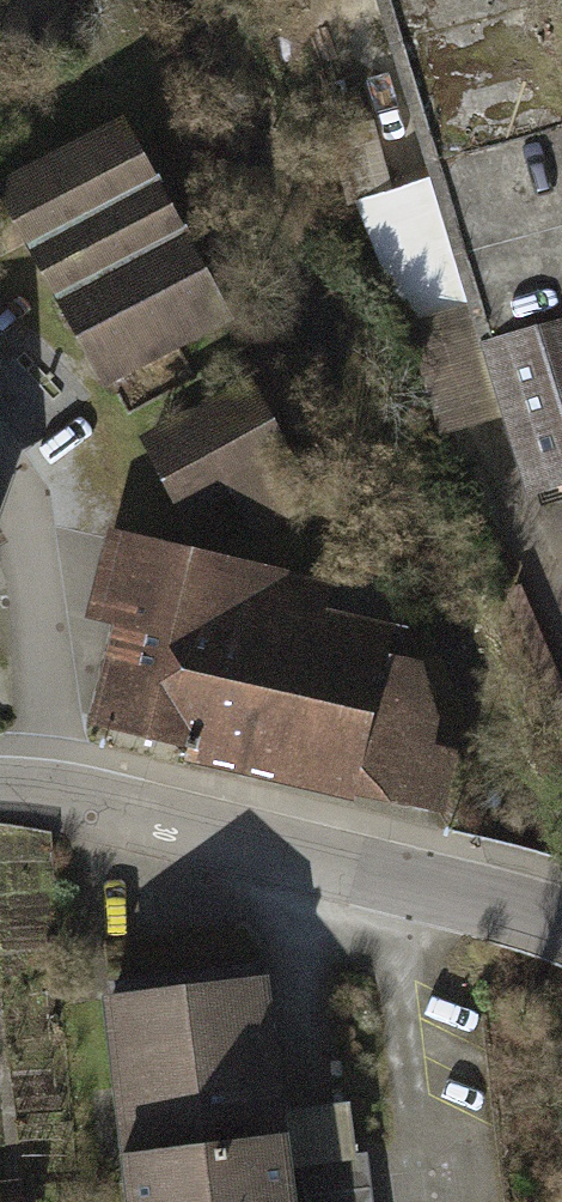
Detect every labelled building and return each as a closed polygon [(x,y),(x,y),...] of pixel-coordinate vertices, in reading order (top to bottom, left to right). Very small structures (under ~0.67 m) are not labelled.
[(501,421),(546,496),(561,491),(561,97),(534,5),(551,0),(373,0),(501,421)] [(134,117),(7,186),(109,374),(236,305),(134,117)] [(251,385),(162,433),(202,508),(237,490),(257,527),(312,497),(251,385)] [(285,581),(149,550),(107,729),(448,808),(460,756),(428,748),(433,725),(419,676),(422,661),(319,637),(323,622),(278,612),(285,581)] [(138,1201),(296,1201),(269,982),(113,1001),(138,1201)] [(304,1167),(309,1201),(374,1201),(369,1159),(304,1167)]
